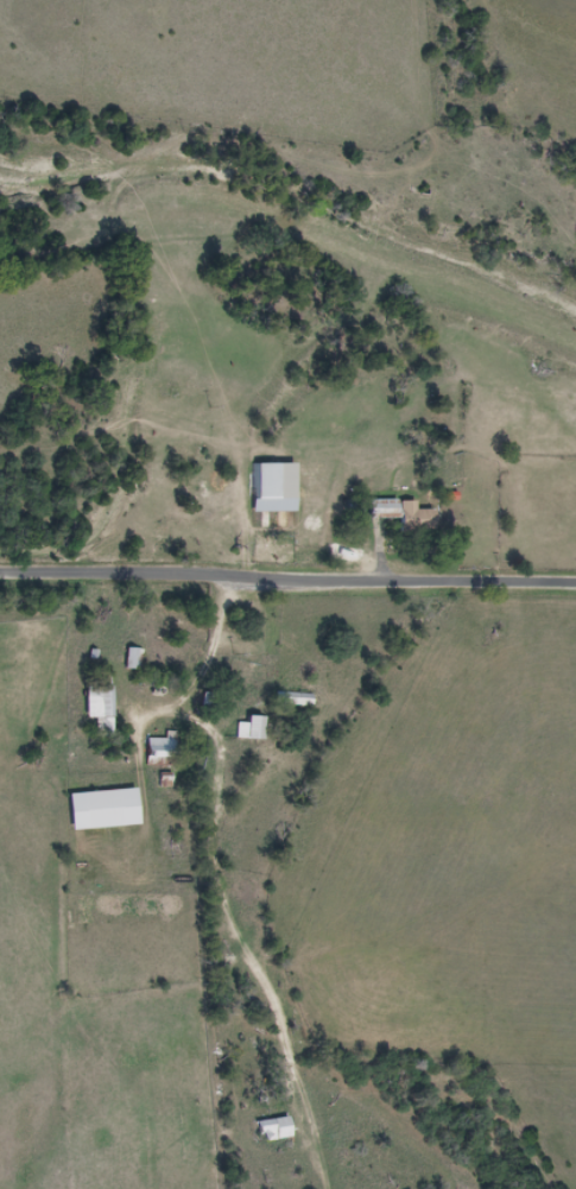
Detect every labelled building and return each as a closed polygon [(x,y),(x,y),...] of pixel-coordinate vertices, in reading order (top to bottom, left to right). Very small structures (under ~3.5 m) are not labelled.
[(295,465),(254,465),(254,513),(295,513),(295,465)] [(435,511),(417,511),(417,502),(400,502),(400,501),(370,501),(370,520),(404,520),(404,531),(435,531),(435,511)] [(125,670),(140,671),(142,649),(126,649),(125,670)] [(85,719),(96,719),(96,737),(111,736),(109,675),(99,675),(99,685),(84,686),(85,719)] [(312,695),(277,695),(277,707),(312,707),(312,695)] [(238,724),(238,740),(267,740),(267,717),(247,717),(247,724),(238,724)] [(166,739),(146,739),(146,768),(176,768),(176,733),(166,733),(166,739)] [(83,793),(85,830),(121,828),(119,792),(83,793)] [(290,1141),(289,1119),(256,1121),(258,1142),(290,1141)]
